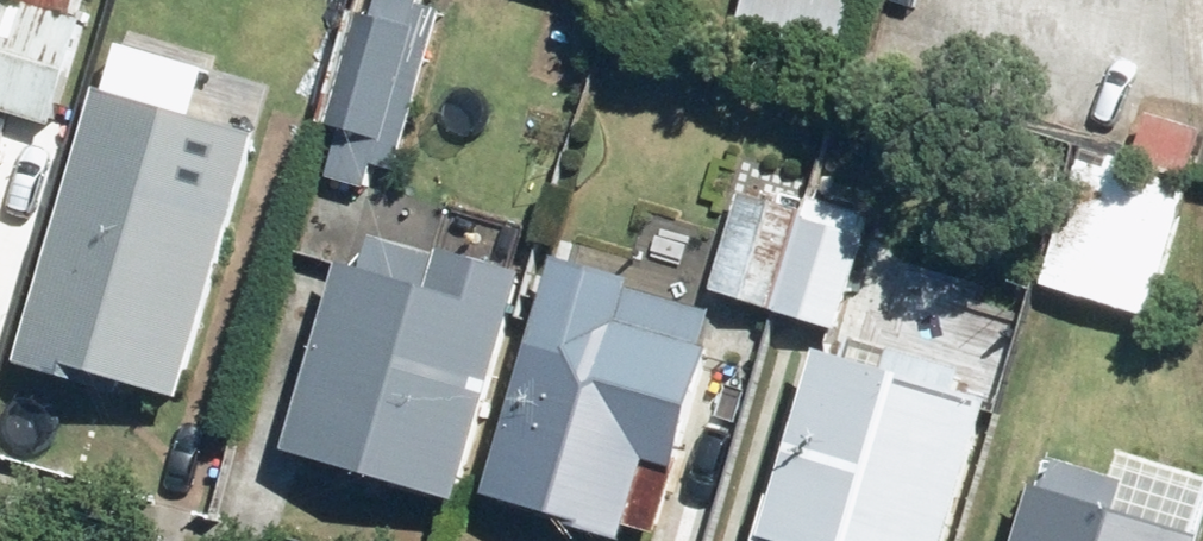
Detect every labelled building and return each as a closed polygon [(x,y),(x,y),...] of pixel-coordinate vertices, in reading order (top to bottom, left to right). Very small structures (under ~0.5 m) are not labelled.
[(82,20),(16,0),(0,0),(0,111),(50,126),(82,20)] [(81,0),(29,0),(75,16),(81,0)] [(354,12),(312,0),(293,0),(262,110),(322,126),(354,12)] [(735,32),(837,63),(856,0),(744,0),(735,32)] [(385,146),(417,31),(357,14),(325,129),(385,146)] [(19,126),(0,120),(0,187),(19,126)] [(1153,314),(1193,181),(1085,149),(1045,281),(1153,314)] [(180,405),(240,215),(77,165),(18,354),(180,405)] [(774,308),(804,208),(741,188),(710,289),(774,308)] [(841,329),(868,233),(803,215),(776,311),(841,329)] [(464,501),(529,276),(380,234),(370,268),(342,261),(300,408),(250,393),(221,492),(280,509),(296,453),(464,501)] [(676,469),(720,310),(555,265),(491,496),(632,535),(652,462),(676,469)] [(998,404),(961,393),(969,369),(900,348),(892,375),(820,354),(765,537),(778,540),(957,540),(998,404)] [(1198,533),(1202,518),(1202,473),(1136,453),(1128,481),(1045,457),(1020,540),(1202,540),(1202,534),(1198,533)]
